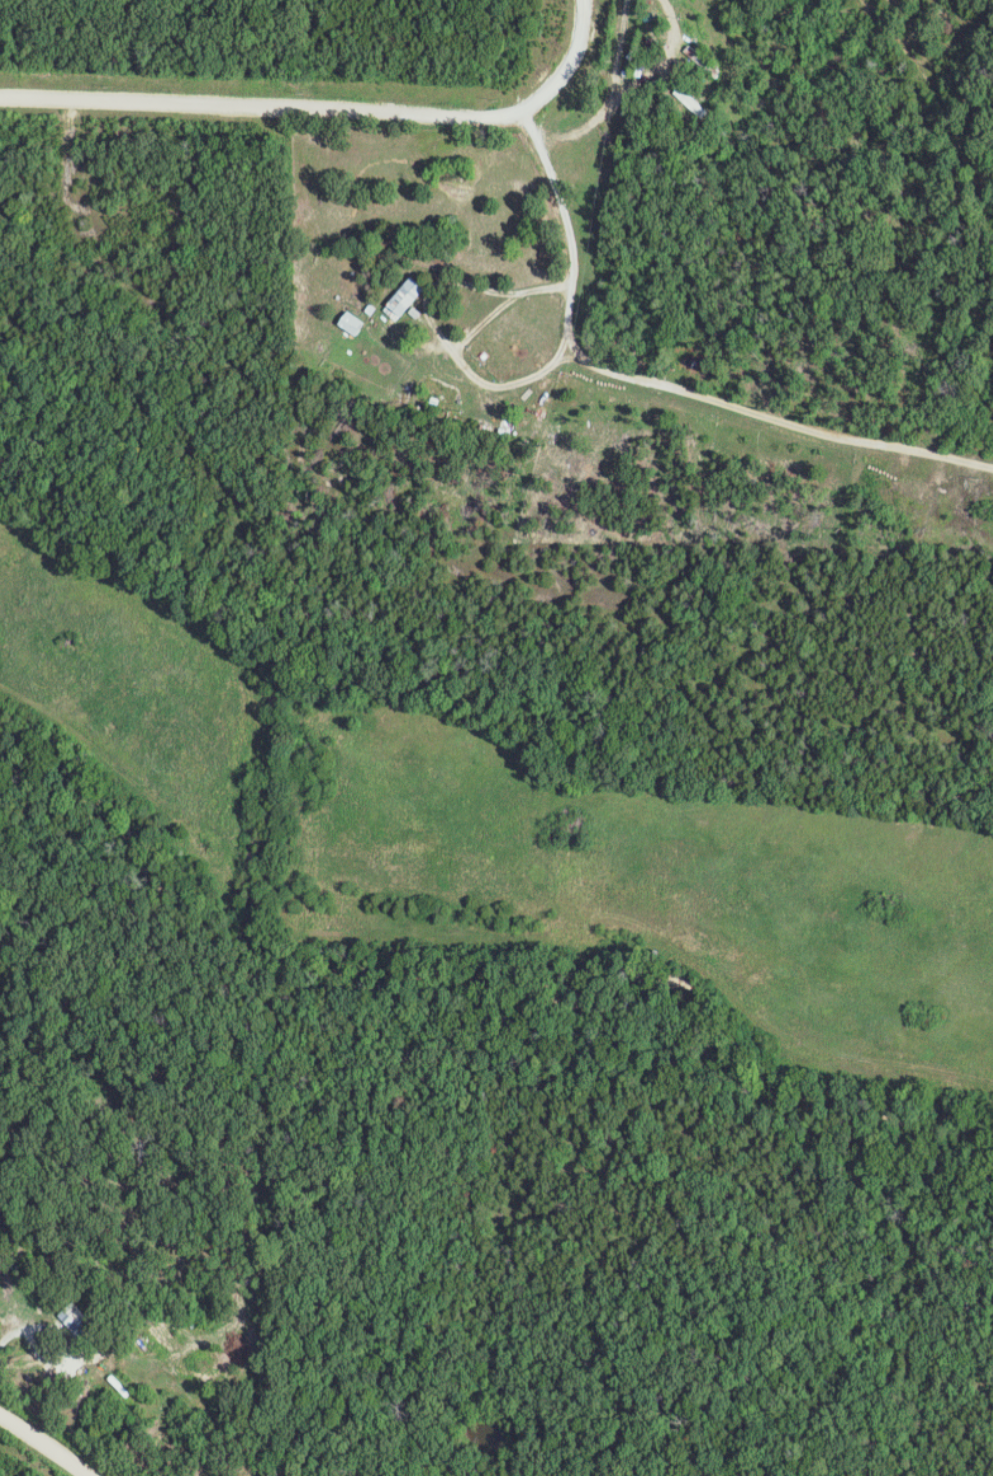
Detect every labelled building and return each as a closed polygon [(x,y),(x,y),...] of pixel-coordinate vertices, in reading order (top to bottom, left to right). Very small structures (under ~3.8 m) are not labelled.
[(387,309),(400,322),(430,289),(416,276),(387,309)] [(360,336),(369,323),(351,311),(342,324),(360,336)]
